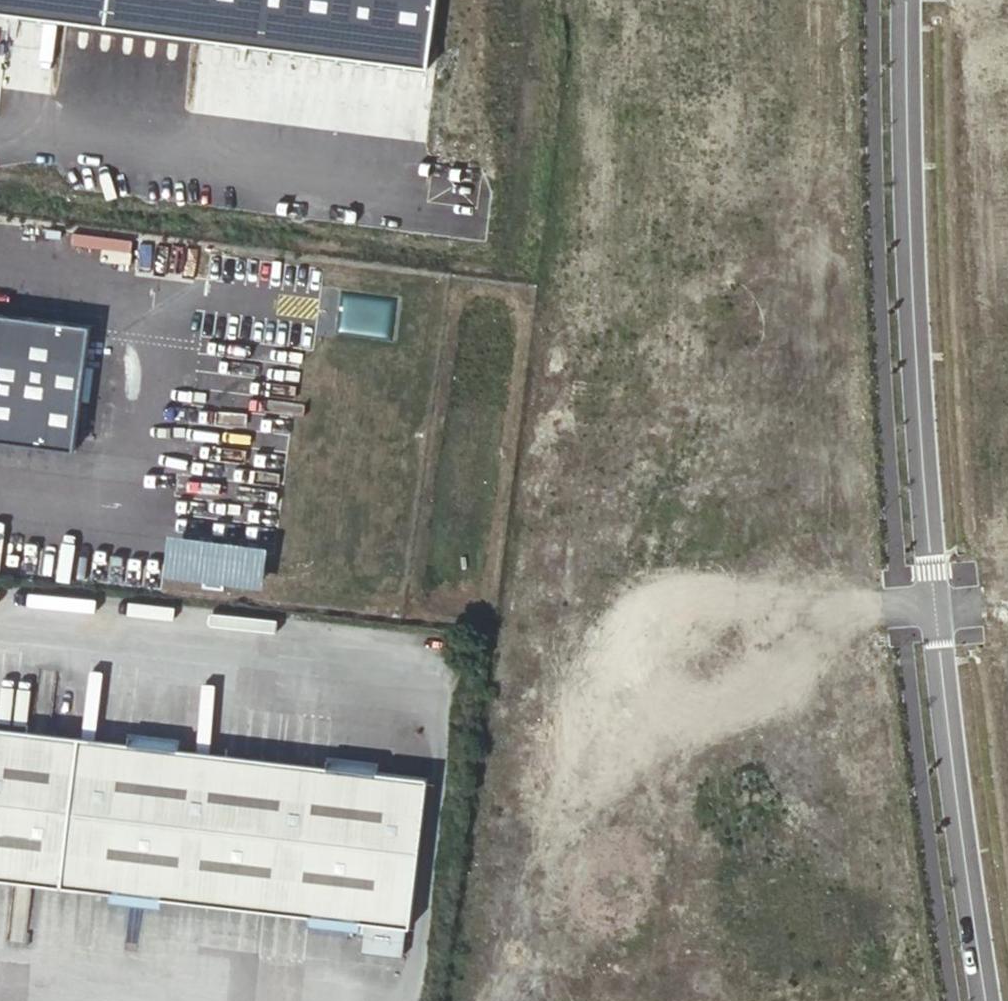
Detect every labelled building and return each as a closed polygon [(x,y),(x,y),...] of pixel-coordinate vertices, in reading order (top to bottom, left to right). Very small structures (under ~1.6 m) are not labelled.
[(107,891),(156,897),(304,914),(352,920),(404,926),(421,780),(369,774),(320,768),(171,750),(124,745),(0,730),(0,879),(107,891)] [(156,897),(107,891),(106,902),(155,908),(156,897)] [(352,920),(304,914),(303,924),(351,930),(352,920)]
